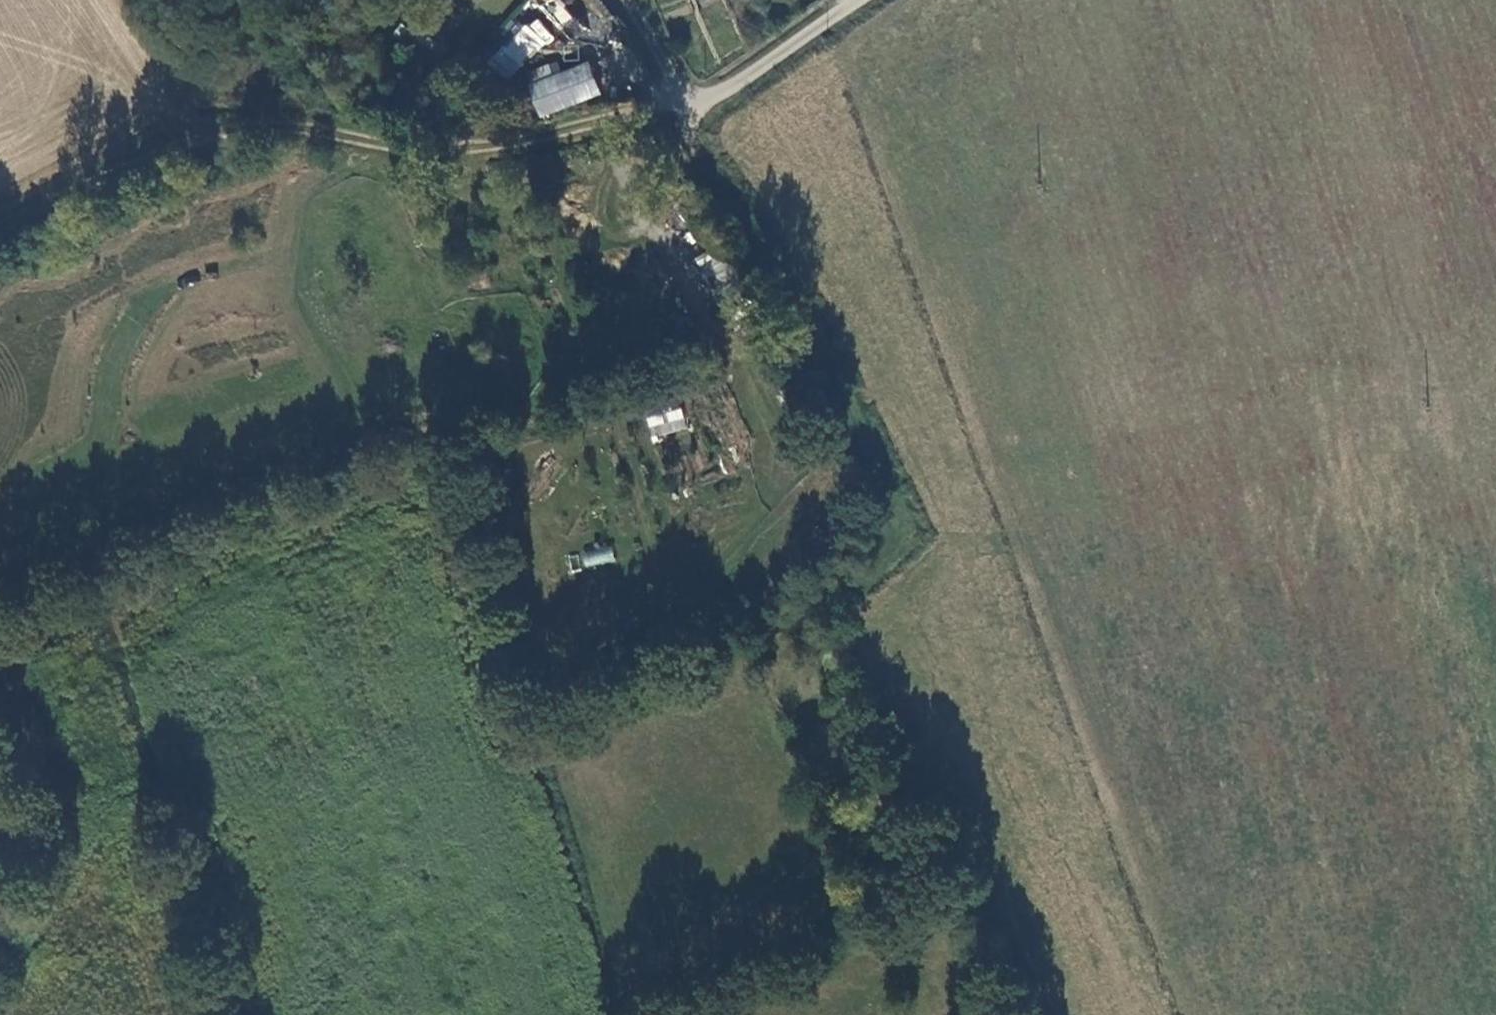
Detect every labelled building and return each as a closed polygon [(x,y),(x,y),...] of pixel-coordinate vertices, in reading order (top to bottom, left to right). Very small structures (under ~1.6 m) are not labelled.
[(612,0),(534,0),(556,23),(572,8),(601,38),(626,14),(612,0)] [(534,15),(485,59),(506,81),(554,37),(534,15)] [(405,38),(414,27),(407,20),(397,31),(405,38)] [(591,51),(536,71),(546,100),(601,80),(591,51)] [(651,437),(686,429),(682,408),(646,415),(651,437)] [(583,565),(613,562),(612,549),(582,551),(583,565)]
